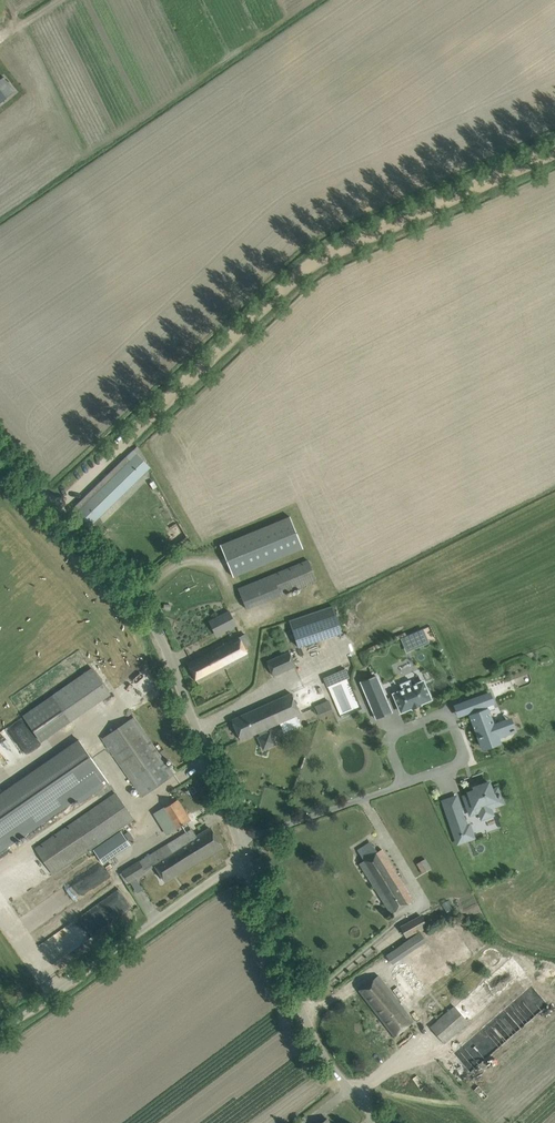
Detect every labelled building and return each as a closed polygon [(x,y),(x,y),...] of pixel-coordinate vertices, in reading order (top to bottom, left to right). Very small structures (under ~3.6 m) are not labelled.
[(126,457),(126,456),(76,505),(80,509),(77,512),(91,526),(143,474),(126,457)] [(233,576),(303,548),(290,517),(220,545),(233,576)] [(247,607),(282,593),(282,595),(317,581),(308,560),(273,573),(239,587),(247,607)] [(299,647),(341,633),(332,606),(290,621),(299,647)] [(236,625),(229,611),(216,617),(223,632),(236,625)] [(412,633),(401,638),(406,649),(417,645),(412,633)] [(197,682),(207,677),(248,656),(238,637),(188,663),(197,682)] [(296,666),(289,651),(267,661),(274,676),(296,666)] [(524,661),(508,667),(512,679),(529,673),(524,661)] [(42,742),(101,700),(110,694),(92,668),(83,674),(23,715),(42,742)] [(345,669),(338,672),(342,681),(349,678),(345,669)] [(392,712),(387,700),(376,676),(361,682),(376,718),(392,712)] [(423,681),(413,686),(410,680),(400,684),(403,690),(394,694),(401,712),(411,707),(412,709),(421,705),(421,703),(431,699),(430,697),(431,696),(429,690),(427,691),(423,681)] [(266,729),(300,713),(291,693),(232,720),(241,740),(258,732),(261,737),(259,737),(264,749),(276,743),(271,730),(268,732),(266,729)] [(487,711),(495,708),(490,694),(467,702),(476,728),(473,729),(477,739),(480,738),(484,748),(485,751),(493,748),(492,745),(499,742),(497,737),(508,733),(504,721),(493,725),(487,711)] [(329,701),(315,707),(319,717),(333,711),(329,701)] [(142,796),(164,781),(173,774),(134,717),(103,738),(142,796)] [(109,783),(79,739),(0,793),(0,852),(101,782),(104,786),(109,783)] [(497,788),(492,790),(489,782),(477,786),(476,784),(475,784),(476,787),(473,788),(472,785),(471,786),(473,791),(469,792),(470,794),(464,796),(470,814),(479,811),(482,818),(493,815),(490,807),(502,803),(500,798),(501,798),(500,794),(499,794),(497,788)] [(92,848),(134,819),(116,792),(75,821),(35,848),(53,874),(86,851),(89,855),(93,852),(91,849),(92,848)] [(176,829),(181,826),(190,820),(177,799),(159,810),(154,814),(167,835),(176,829)] [(460,830),(466,827),(460,807),(447,812),(458,843),(470,839),(470,838),(463,840),(460,830)] [(160,849),(176,874),(222,846),(210,828),(192,840),(187,832),(160,849)] [(122,831),(100,846),(108,858),(130,843),(122,831)] [(176,874),(160,849),(139,862),(124,872),(129,881),(155,865),(165,881),(176,874)] [(392,914),(401,908),(414,900),(382,849),(370,856),(364,860),(360,863),(392,914)] [(422,873),(430,867),(424,857),(415,863),(422,873)] [(54,894),(63,907),(87,892),(79,879),(54,894)] [(121,891),(36,942),(55,972),(104,943),(96,931),(132,910),(121,891)] [(420,914),(400,926),(406,936),(419,927),(421,930),(427,926),(420,914)] [(412,963),(426,985),(472,954),(458,933),(412,963)] [(443,1043),(527,973),(511,954),(445,1010),(446,1011),(429,1026),(443,1043)] [(406,995),(422,987),(409,963),(394,971),(406,995)] [(395,1036),(404,1029),(414,1022),(378,975),(359,990),(395,1036)] [(532,984),(450,1050),(468,1072),(550,1006),(532,984)]
